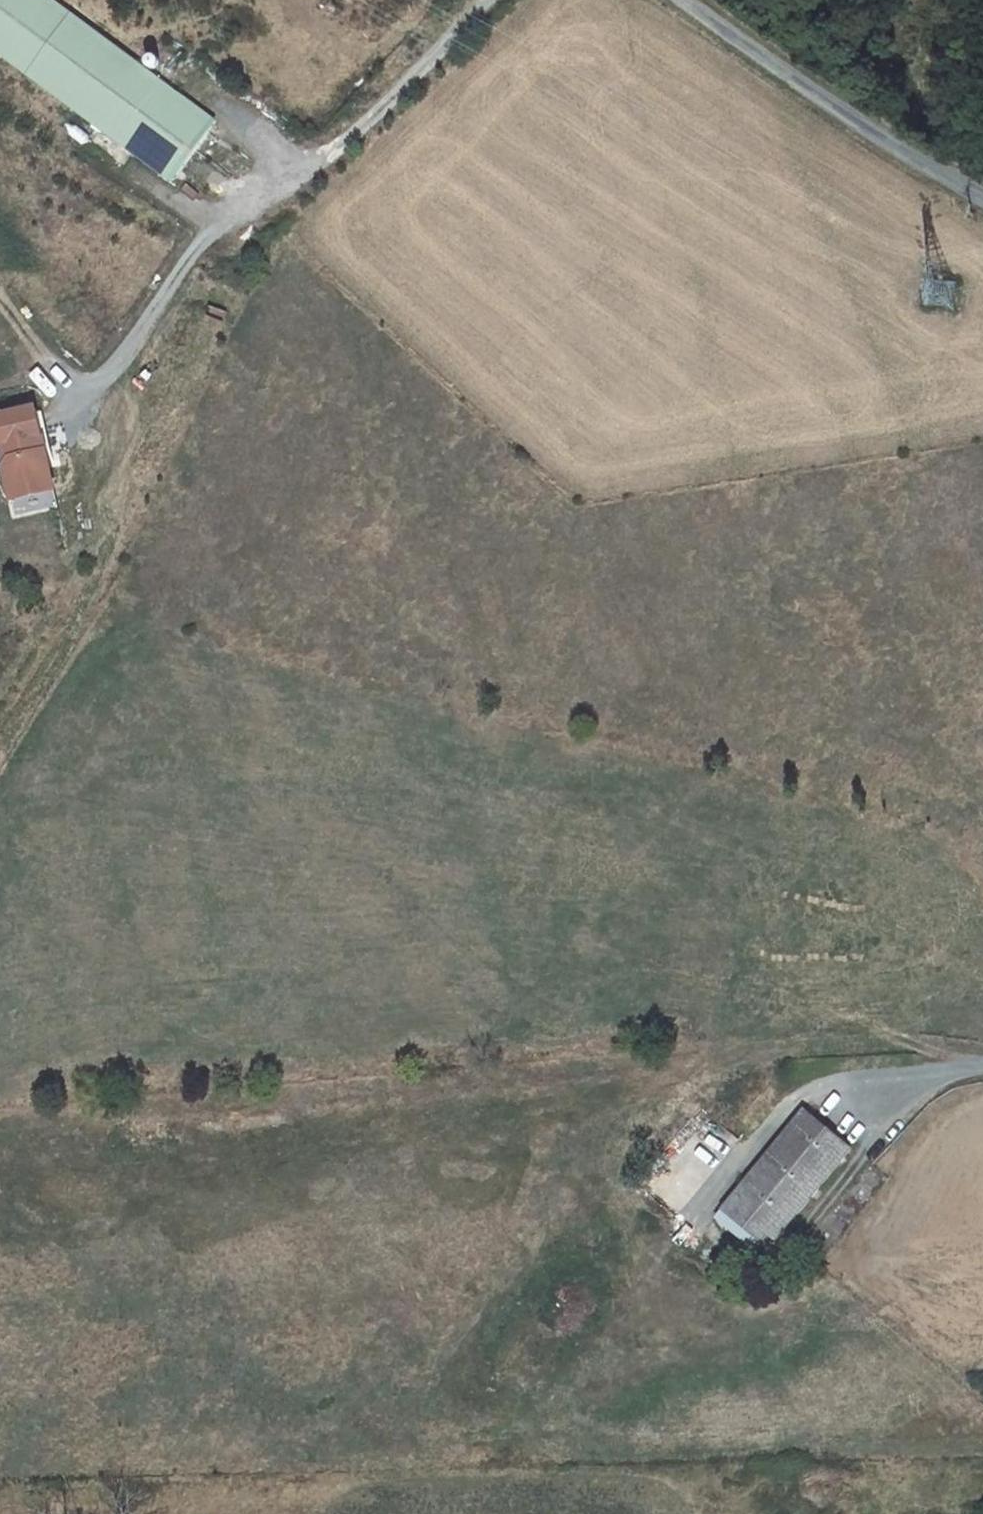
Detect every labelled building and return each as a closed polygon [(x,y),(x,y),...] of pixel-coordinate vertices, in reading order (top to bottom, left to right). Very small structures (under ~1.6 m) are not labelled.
[(158,164),(178,137),(196,151),(214,128),(41,0),(0,0),(0,46),(158,164)] [(158,164),(177,177),(196,151),(178,137),(158,164)] [(13,498),(55,489),(36,406),(0,415),(0,466),(6,465),(13,498)] [(851,1148),(803,1109),(722,1208),(723,1209),(769,1247),(770,1248),(851,1148)] [(769,1247),(723,1209),(715,1218),(762,1256),(769,1247)]
